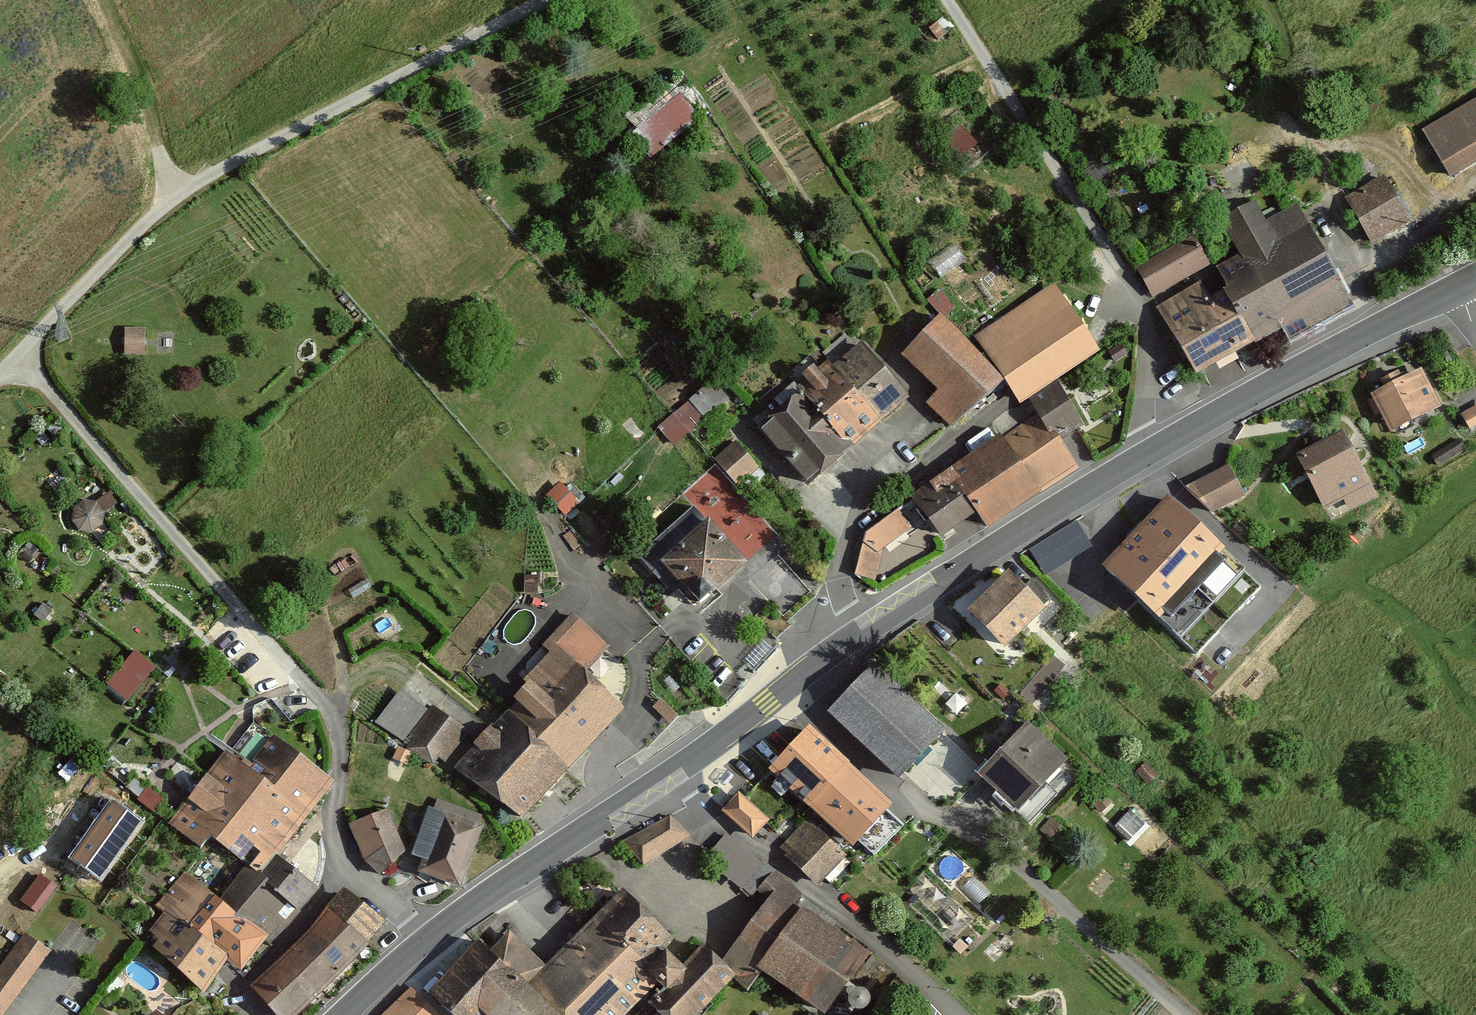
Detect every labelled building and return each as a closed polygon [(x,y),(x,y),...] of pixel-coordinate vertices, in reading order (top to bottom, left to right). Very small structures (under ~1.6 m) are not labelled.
[(645,157),(694,119),(667,85),(618,123),(645,157)] [(1413,130),(1439,177),(1475,160),(1475,96),(1413,130)] [(963,157),(978,142),(960,123),(945,139),(963,157)] [(1415,222),(1390,179),(1349,203),(1374,247),(1415,222)] [(1232,299),(1260,351),(1351,302),(1300,207),(1265,226),(1232,244),(1243,264),(1220,276),(1232,299)] [(1207,260),(1195,239),(1134,273),(1145,296),(1207,260)] [(1078,330),(1049,284),(972,331),(1005,383),(1016,401),(1053,378),(1093,354),(1088,347),(1078,330)] [(1202,382),(1260,351),(1232,299),(1212,310),(1201,289),(1163,310),(1202,382)] [(996,383),(933,313),(897,352),(932,388),(919,399),(942,422),(996,383)] [(141,354),(142,329),(122,327),(120,353),(141,354)] [(885,429),(911,407),(873,361),(862,348),(858,352),(845,336),(823,354),(832,365),(885,429)] [(855,454),(885,429),(832,365),(824,371),(812,357),(790,375),(799,385),(855,454)] [(1427,398),(1412,372),(1395,381),(1390,371),(1374,380),(1378,389),(1365,396),(1385,434),(1432,409),(1427,398)] [(731,403),(715,385),(693,405),(709,423),(731,403)] [(812,490),(855,454),(799,385),(755,422),(812,490)] [(1091,436),(1063,390),(1031,410),(1038,422),(1005,443),(1040,500),(1081,477),(1065,452),(1087,439),(1091,436)] [(1456,414),(1465,429),(1475,423),(1475,402),(1456,414)] [(1338,432),(1291,454),(1320,517),(1368,495),(1338,432)] [(1465,454),(1456,440),(1432,455),(1440,469),(1465,454)] [(989,535),(1040,500),(1005,443),(956,474),(912,501),(928,525),(945,553),(984,528),(989,535)] [(760,471),(738,445),(717,463),(740,489),(760,471)] [(1245,494),(1230,464),(1186,485),(1212,512),(1245,494)] [(580,507),(561,486),(546,500),(552,506),(557,511),(565,520),(580,507)] [(72,510),(83,528),(120,506),(109,487),(72,510)] [(1224,546),(1168,494),(1102,565),(1159,617),(1224,546)] [(883,553),(928,525),(912,501),(872,527),(866,535),(883,553)] [(692,605),(741,564),(696,511),(646,556),(692,605)] [(1047,571),(1095,544),(1080,517),(1032,544),(1047,571)] [(1027,594),(1012,578),(970,617),(1001,652),(1044,613),(1027,594)] [(1040,581),(1027,594),(1044,613),(1058,600),(1040,581)] [(571,774),(626,713),(586,677),(609,651),(575,621),(552,646),(569,661),(514,723),(571,774)] [(123,701),(150,670),(130,652),(102,683),(123,701)] [(929,732),(865,668),(824,710),(888,773),(929,732)] [(405,745),(429,714),(402,693),(379,725),(405,745)] [(447,770),(471,738),(438,714),(415,747),(447,770)] [(1008,812),(1058,758),(1017,721),(967,776),(1008,812)] [(526,825),(571,774),(514,723),(499,739),(459,784),(526,825)] [(890,806),(808,730),(770,771),(852,847),(890,806)] [(222,849),(237,861),(262,831),(279,846),(328,787),(277,745),(256,770),(236,754),(174,828),(213,861),(222,849)] [(767,821),(736,793),(721,810),(752,838),(767,821)] [(141,821),(121,806),(115,814),(127,823),(118,835),(126,841),(141,821)] [(487,833),(433,813),(419,849),(431,854),(423,876),(437,881),(465,892),(487,833)] [(392,814),(373,820),(384,852),(371,867),(387,882),(407,854),(392,814)] [(670,817),(623,841),(642,864),(689,836),(670,817)] [(373,820),(356,826),(367,857),(384,852),(373,820)] [(844,856),(806,820),(781,846),(818,882),(844,856)] [(155,844),(165,831),(158,825),(148,838),(155,844)] [(727,830),(713,846),(727,859),(720,867),(741,886),(763,861),(727,830)] [(292,919),(315,890),(272,854),(279,846),(262,831),(237,861),(250,872),(225,903),(265,937),(285,913),(292,919)] [(222,980),(233,967),(190,931),(218,897),(190,874),(156,914),(169,925),(158,938),(166,944),(157,955),(208,997),(222,980)] [(653,1004),(664,1014),(694,1014),(731,977),(720,966),(701,946),(680,968),(658,946),(668,936),(622,891),(588,925),(661,994),(653,1004)] [(340,892),(325,908),(365,946),(380,930),(340,892)] [(720,966),(731,977),(747,988),(759,968),(823,1013),(863,960),(772,895),(720,966)] [(237,971),(265,937),(225,903),(218,897),(190,931),(233,967),(237,971)] [(365,946),(325,908),(277,961),(281,965),(252,997),(272,1014),(301,1014),(365,946)] [(555,1014),(625,1014),(636,1004),(644,1013),(653,1004),(661,994),(588,925),(543,968),(509,933),(489,952),(555,1014)] [(28,936),(0,977),(0,1014),(10,1014),(52,953),(28,936)] [(489,952),(478,941),(430,992),(454,1014),(555,1014),(489,952)] [(383,1014),(437,1014),(411,988),(383,1014)]
